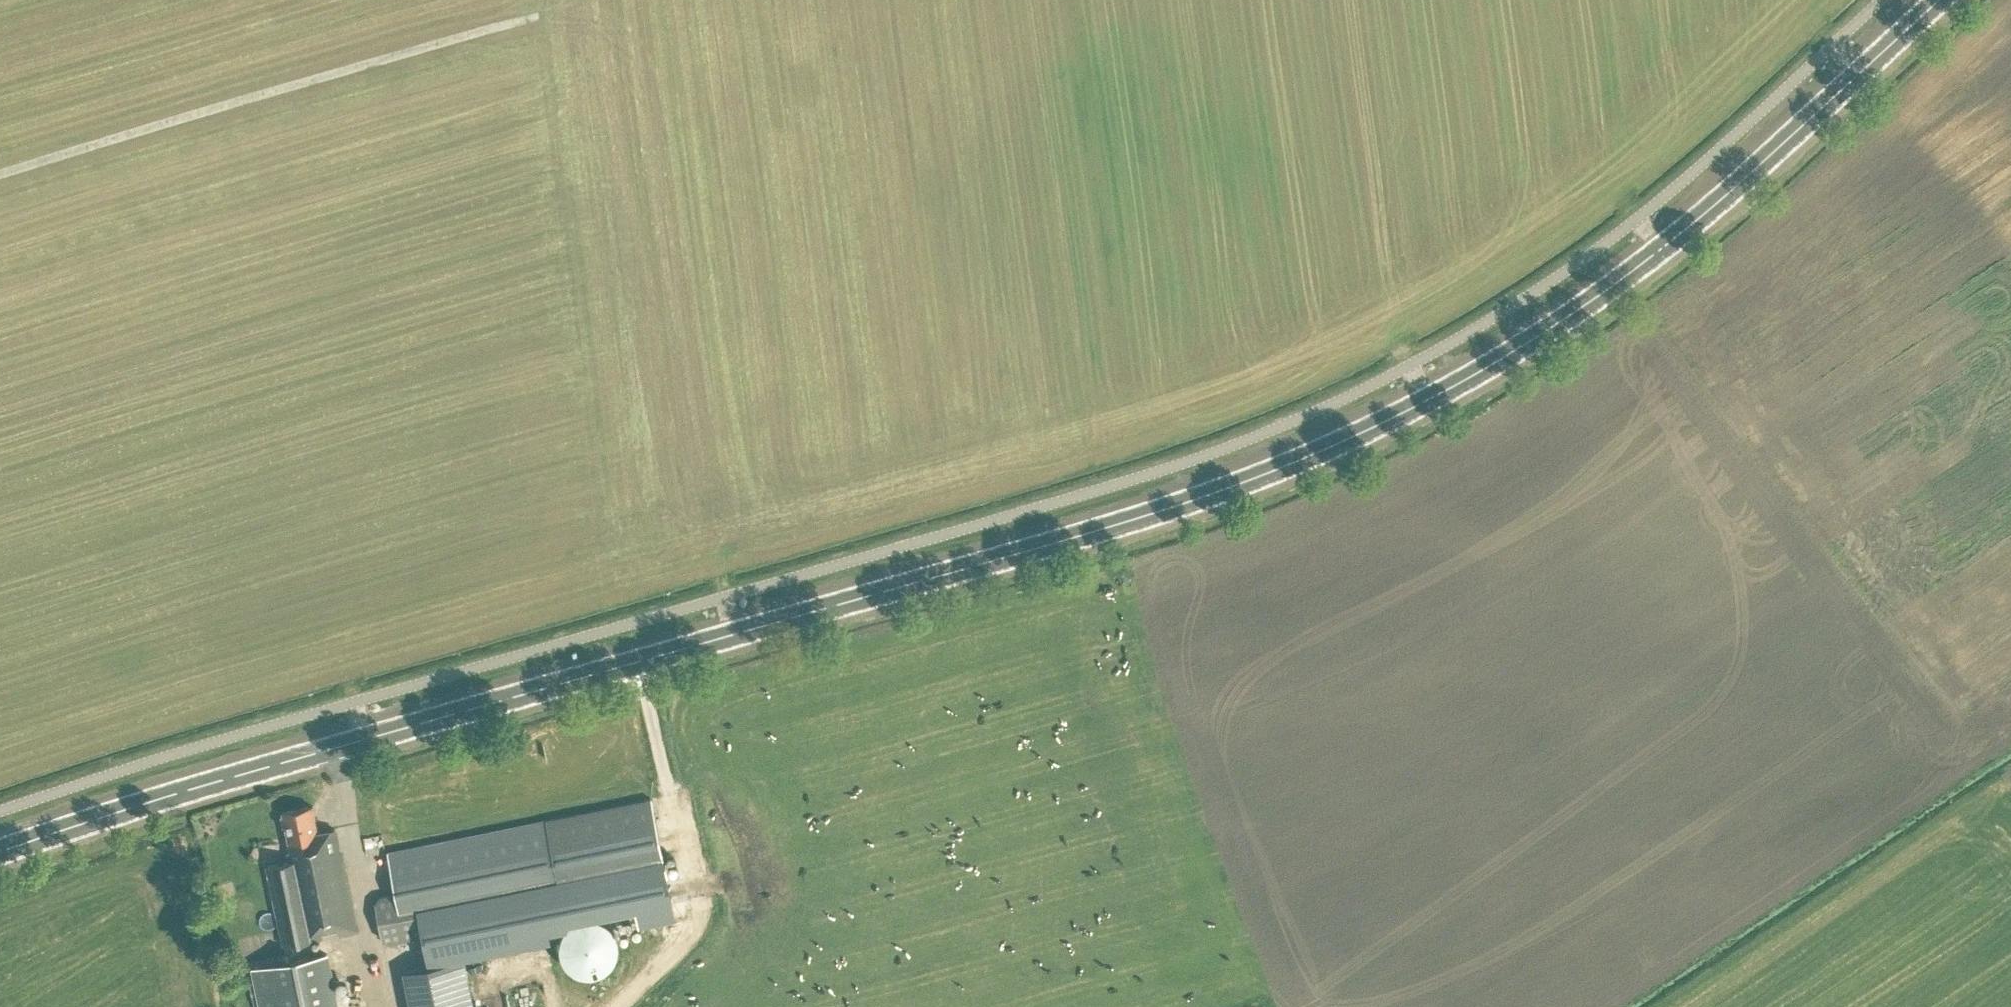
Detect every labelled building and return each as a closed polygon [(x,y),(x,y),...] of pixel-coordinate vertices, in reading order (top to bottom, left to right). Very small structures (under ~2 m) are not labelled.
[(651,797),(584,811),(599,888),(667,874),(651,797)] [(341,849),(337,827),(318,831),(312,804),(283,810),(284,814),(281,815),(283,823),(286,822),(290,842),(285,843),(288,861),(268,865),(283,943),(358,928),(342,848),(341,849)] [(388,851),(396,890),(379,894),(375,901),(382,935),(389,940),(458,926),(457,917),(599,888),(584,811),(388,851)] [(581,918),(573,922),(566,928),(562,936),(561,945),(562,954),(566,962),(573,968),(581,972),(589,973),(598,972),(606,968),(613,962),(617,954),(618,945),(617,936),(613,928),(606,922),(598,918),(589,916),(581,918)] [(411,1005),(411,1006),(463,1006),(452,948),(384,962),(393,1006),(402,1006),(411,1005)] [(254,967),(263,1006),(338,1006),(326,953),(254,967)]
